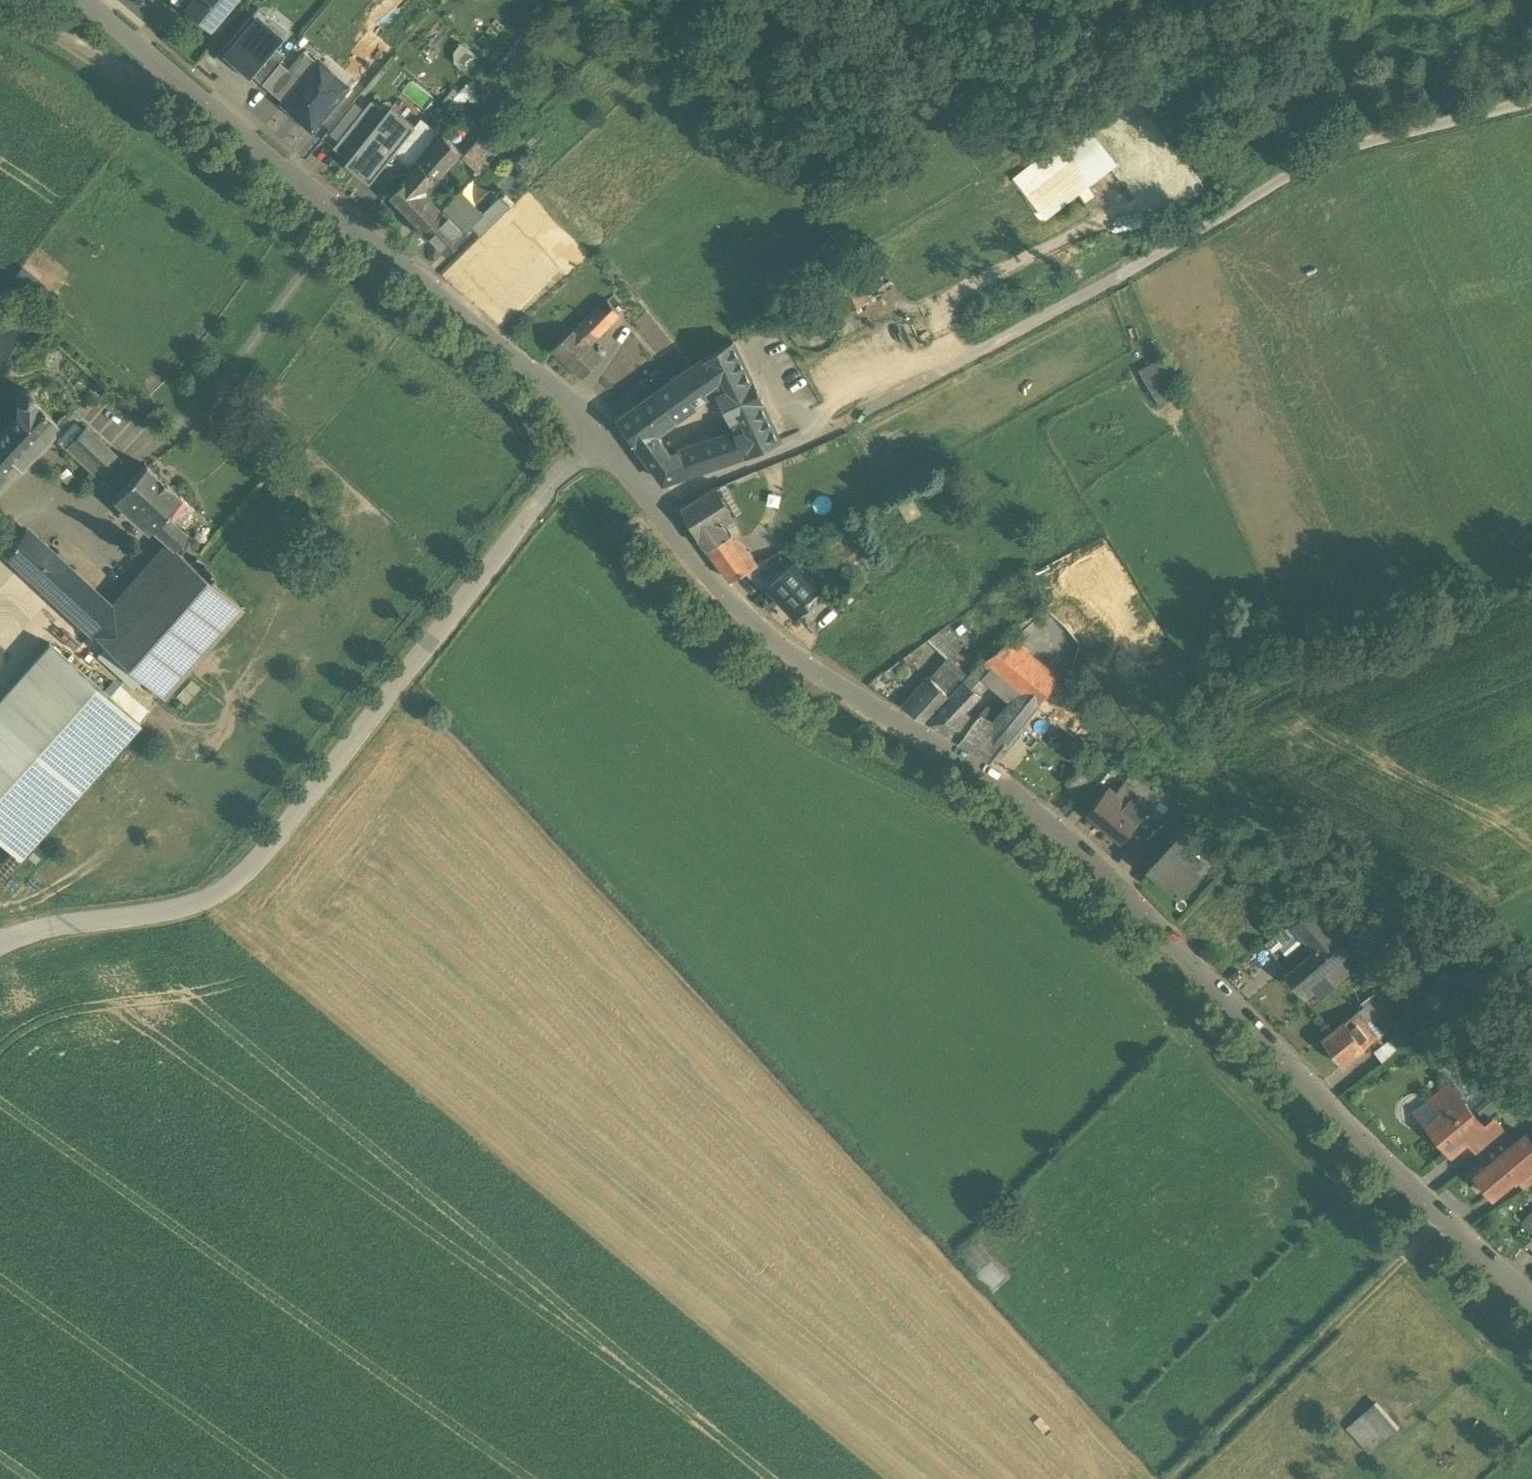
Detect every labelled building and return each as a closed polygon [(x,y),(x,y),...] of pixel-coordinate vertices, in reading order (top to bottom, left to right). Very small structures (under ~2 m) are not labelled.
[(188,7),(210,27),(233,0),(194,0),(188,7)] [(258,8),(219,54),(248,79),(251,75),(274,48),(284,35),(271,24),(270,18),(258,8)] [(606,55),(613,62),(622,53),(615,47),(606,55)] [(274,48),(251,75),(261,84),(279,63),(285,57),(274,48)] [(279,63),(261,84),(284,103),(317,63),(304,52),(289,71),(279,63)] [(284,103),(283,104),(313,129),(348,88),(318,62),(317,63),(284,103)] [(450,102),(456,109),(476,89),(470,82),(450,102)] [(335,147),(349,159),(386,114),(372,102),(335,147)] [(393,154),(416,126),(392,107),(386,114),(349,159),(347,162),(371,181),(373,178),(393,154)] [(1015,172),(1048,214),(1079,190),(1091,207),(1102,199),(1089,182),(1110,166),(1077,124),(1015,172)] [(445,135),(421,161),(437,176),(451,162),(461,151),(445,135)] [(465,154),(464,155),(479,170),(498,150),(482,136),(465,154)] [(461,151),(451,162),(470,180),(479,170),(464,155),(465,154),(461,151)] [(393,154),(373,178),(391,193),(411,168),(393,154)] [(421,161),(392,194),(425,227),(442,210),(426,193),(425,188),(437,176),(421,161)] [(480,217),(457,193),(444,207),(467,230),(471,226),(480,217)] [(506,212),(496,202),(488,209),(498,220),(506,212)] [(442,210),(425,227),(447,250),(467,231),(467,230),(444,207),(442,210)] [(480,217),(471,226),(481,236),(498,220),(488,209),(480,217)] [(856,282),(853,283),(849,272),(839,276),(843,286),(841,287),(849,309),(865,303),(856,282)] [(608,301),(574,331),(589,345),(620,314),(608,301)] [(641,307),(625,319),(631,327),(647,314),(641,307)] [(574,331),(552,350),(582,377),(602,357),(589,345),(574,331)] [(744,359),(735,340),(704,360),(716,384),(739,432),(750,455),(751,454),(782,440),(744,359)] [(1166,358),(1145,367),(1163,406),(1184,397),(1166,358)] [(656,392),(675,419),(708,396),(704,390),(716,384),(704,360),(656,392)] [(17,396),(16,400),(9,427),(29,446),(52,421),(34,401),(33,396),(30,393),(27,391),(23,391),(20,393),(17,396)] [(656,392),(618,419),(638,446),(657,432),(675,419),(656,392)] [(72,422),(62,431),(52,421),(29,446),(28,447),(38,456),(54,439),(98,481),(121,455),(88,425),(82,431),(72,422)] [(9,427),(0,437),(0,451),(13,463),(28,447),(29,446),(9,427)] [(657,432),(638,446),(642,453),(664,483),(750,455),(739,432),(680,452),(679,449),(671,450),(657,432)] [(0,451),(0,489),(19,469),(13,463),(0,451)] [(180,497),(145,465),(116,496),(151,529),(164,515),(180,497)] [(725,481),(714,488),(732,517),(743,511),(725,481)] [(714,488),(682,507),(699,536),(708,548),(730,535),(731,535),(723,523),(732,517),(714,488)] [(201,517),(180,497),(164,515),(185,534),(201,517)] [(185,534),(164,515),(151,529),(166,543),(172,548),(173,547),(185,534)] [(740,530),(732,517),(723,523),(731,535),(740,530)] [(745,527),(740,530),(731,535),(744,553),(752,548),(756,544),(745,527)] [(54,557),(25,530),(5,553),(89,631),(109,608),(66,568),(54,557)] [(730,535),(708,548),(730,579),(746,571),(753,567),(744,553),(730,535)] [(109,608),(89,631),(116,655),(163,698),(242,609),(212,583),(213,578),(213,573),(211,569),(196,558),(195,560),(189,562),(173,547),(172,548),(166,543),(109,608)] [(761,562),(752,548),(744,553),(753,567),(761,562)] [(73,561),(60,550),(54,557),(66,568),(73,561)] [(753,567),(746,571),(764,591),(769,585),(792,564),(781,553),(761,562),(753,567)] [(792,564),(769,585),(797,614),(812,601),(812,600),(809,597),(820,587),(819,586),(801,568),(795,561),(792,564)] [(823,583),(805,564),(801,568),(819,586),(823,583)] [(820,587),(809,597),(812,600),(812,601),(823,590),(819,586),(820,587)] [(967,641),(950,622),(928,639),(944,655),(949,651),(953,655),(967,641)] [(1009,637),(984,659),(974,670),(990,683),(989,683),(990,683),(1007,698),(1011,702),(1008,705),(999,717),(1014,730),(1058,677),(1009,637)] [(0,698),(0,843),(20,860),(140,724),(49,642),(0,698)] [(968,676),(949,657),(931,678),(949,695),(964,680),(968,676)] [(772,669),(763,660),(759,664),(768,673),(772,669)] [(990,683),(974,670),(968,676),(964,680),(981,692),(990,683),(989,683),(990,683)] [(949,695),(931,678),(904,708),(927,721),(928,720),(949,697),(948,696),(949,695)] [(949,695),(948,696),(949,697),(951,698),(941,709),(956,719),(964,710),(981,692),(964,680),(949,695)] [(941,709),(929,723),(944,731),(956,719),(941,709)] [(956,719),(944,731),(958,740),(972,721),(973,719),(964,710),(956,719)] [(999,717),(993,723),(978,714),(973,719),(972,721),(958,740),(991,760),(1014,730),(999,717)] [(1081,774),(1067,789),(1075,796),(1088,781),(1081,774)] [(1115,795),(1107,789),(1087,813),(1122,841),(1138,822),(1148,811),(1151,807),(1140,797),(1129,789),(1123,784),(1115,795)] [(1163,823),(1147,841),(1161,854),(1178,837),(1163,823)] [(1161,854),(1149,868),(1178,895),(1199,873),(1192,867),(1200,858),(1178,837),(1161,854)] [(1357,943),(1319,900),(1311,908),(1335,936),(1348,950),(1357,943)] [(1295,922),(1292,925),(1300,933),(1315,952),(1335,936),(1311,908),(1295,922)] [(1293,918),(1278,932),(1286,941),(1288,943),(1300,933),(1292,925),(1295,922),(1293,918)] [(1278,932),(1263,944),(1271,953),(1286,941),(1278,932)] [(1315,952),(1287,975),(1299,990),(1314,978),(1329,996),(1354,976),(1338,958),(1348,950),(1335,936),(1315,952)] [(1377,959),(1365,943),(1356,950),(1369,965),(1377,959)] [(1381,994),(1368,1004),(1379,1018),(1368,1027),(1377,1038),(1380,1041),(1402,1024),(1390,1009),(1392,1008),(1381,994)] [(1379,1018),(1368,1004),(1357,1012),(1368,1027),(1379,1018)] [(1357,1012),(1344,1022),(1364,1048),(1377,1038),(1368,1027),(1357,1012)] [(1344,1022),(1321,1040),(1342,1066),(1356,1054),(1360,1060),(1366,1055),(1362,1050),(1364,1048),(1344,1022)] [(1396,1040),(1376,1056),(1382,1063),(1402,1047),(1396,1040)] [(1448,1084),(1428,1100),(1439,1112),(1426,1123),(1451,1153),(1466,1140),(1471,1136),(1494,1118),(1493,1117),(1483,1126),(1448,1084)] [(1428,1100),(1416,1111),(1426,1123),(1439,1112),(1428,1100)] [(1494,1118),(1471,1136),(1466,1140),(1479,1157),(1507,1134),(1494,1118)] [(1479,1157),(1487,1166),(1476,1175),(1493,1195),(1515,1176),(1516,1178),(1531,1165),(1531,1142),(1525,1134),(1515,1143),(1507,1134),(1479,1157)] [(1516,1178),(1524,1188),(1531,1184),(1531,1182),(1531,1165),(1516,1178)] [(1349,1429),(1370,1451),(1398,1425),(1377,1402),(1349,1429)]
